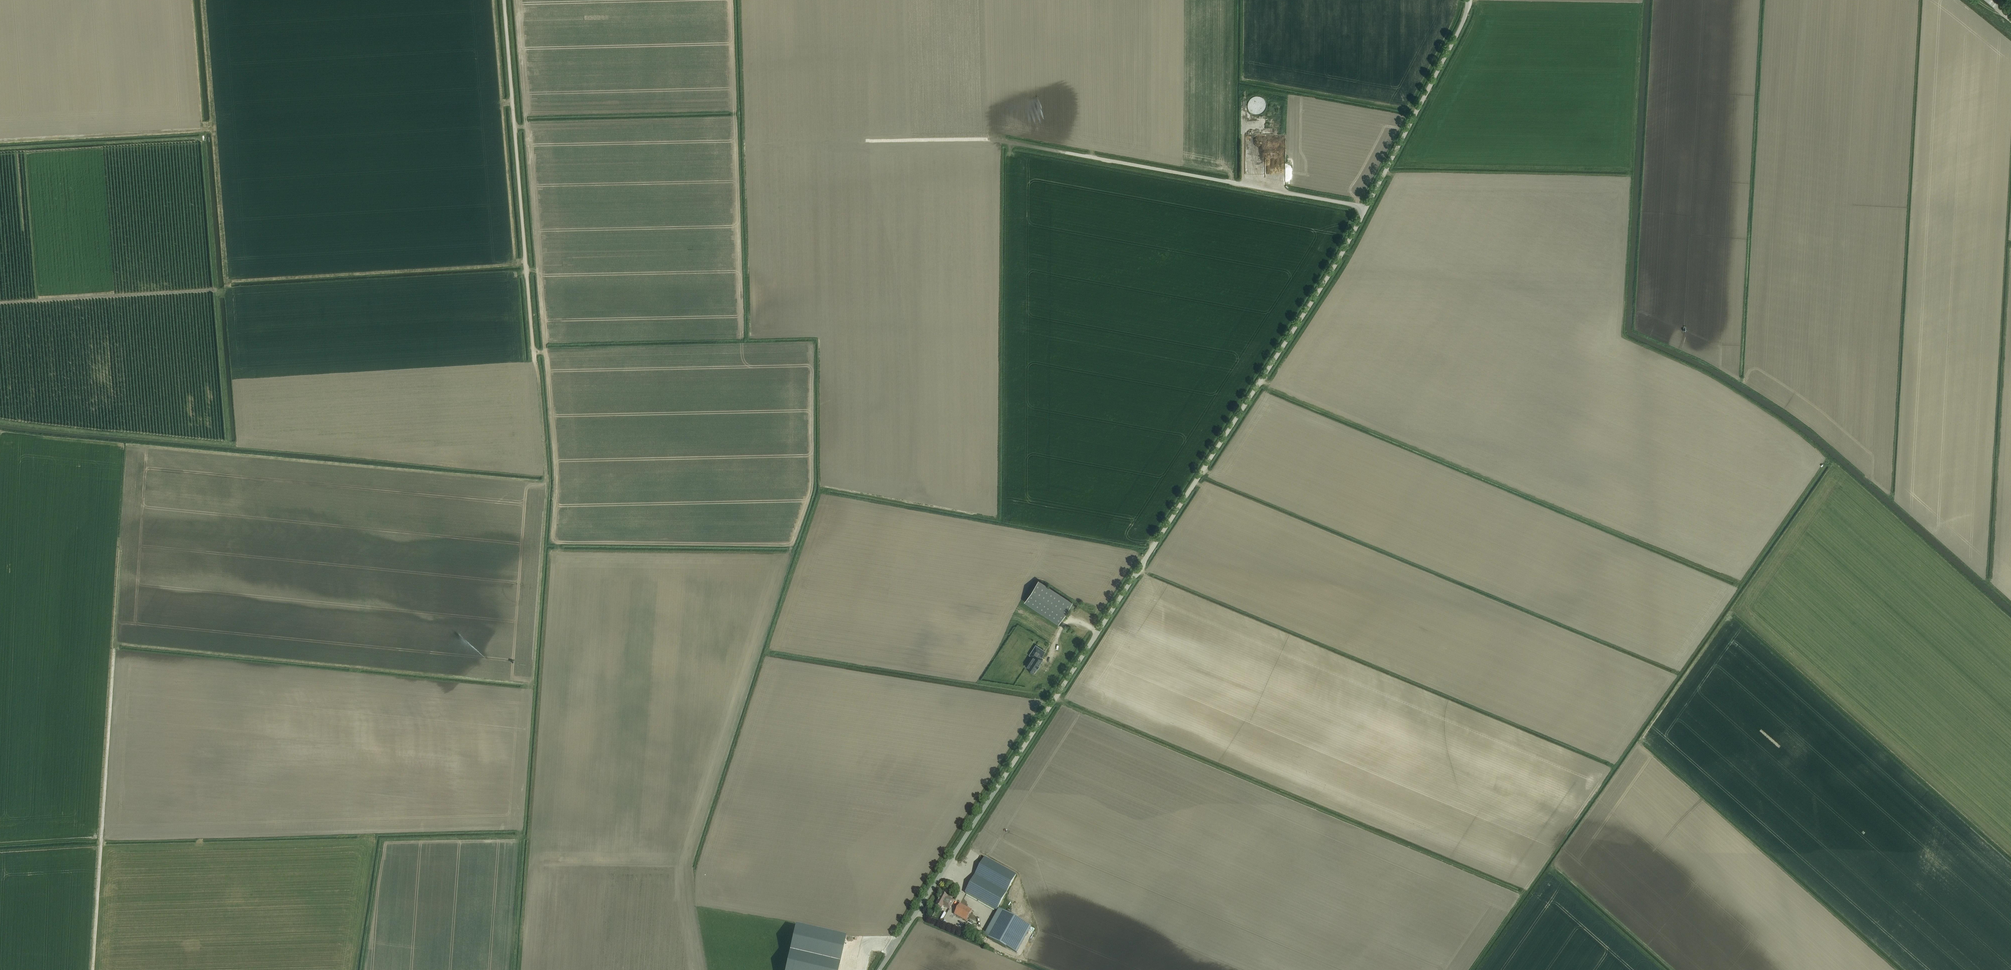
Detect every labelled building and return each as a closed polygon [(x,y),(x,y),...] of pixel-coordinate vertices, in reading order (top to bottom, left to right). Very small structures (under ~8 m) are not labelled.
[(1025,601),(1058,623),(1072,602),(1038,580),(1025,601)] [(1024,676),(1033,681),(1042,668),(1038,666),(1041,660),(1034,655),(1031,660),(1033,661),(1024,676)] [(1016,875),(989,860),(985,858),(965,893),(996,910),(1016,875)] [(942,893),(940,898),(936,905),(941,908),(943,905),(949,909),(954,900),(942,893)] [(960,903),(954,914),(966,921),(971,911),(972,910),(960,903)] [(1017,954),(1032,928),(999,909),(984,937),(1007,949),(1017,954)] [(786,969),(839,969),(840,962),(846,938),(795,926),(786,969)]
